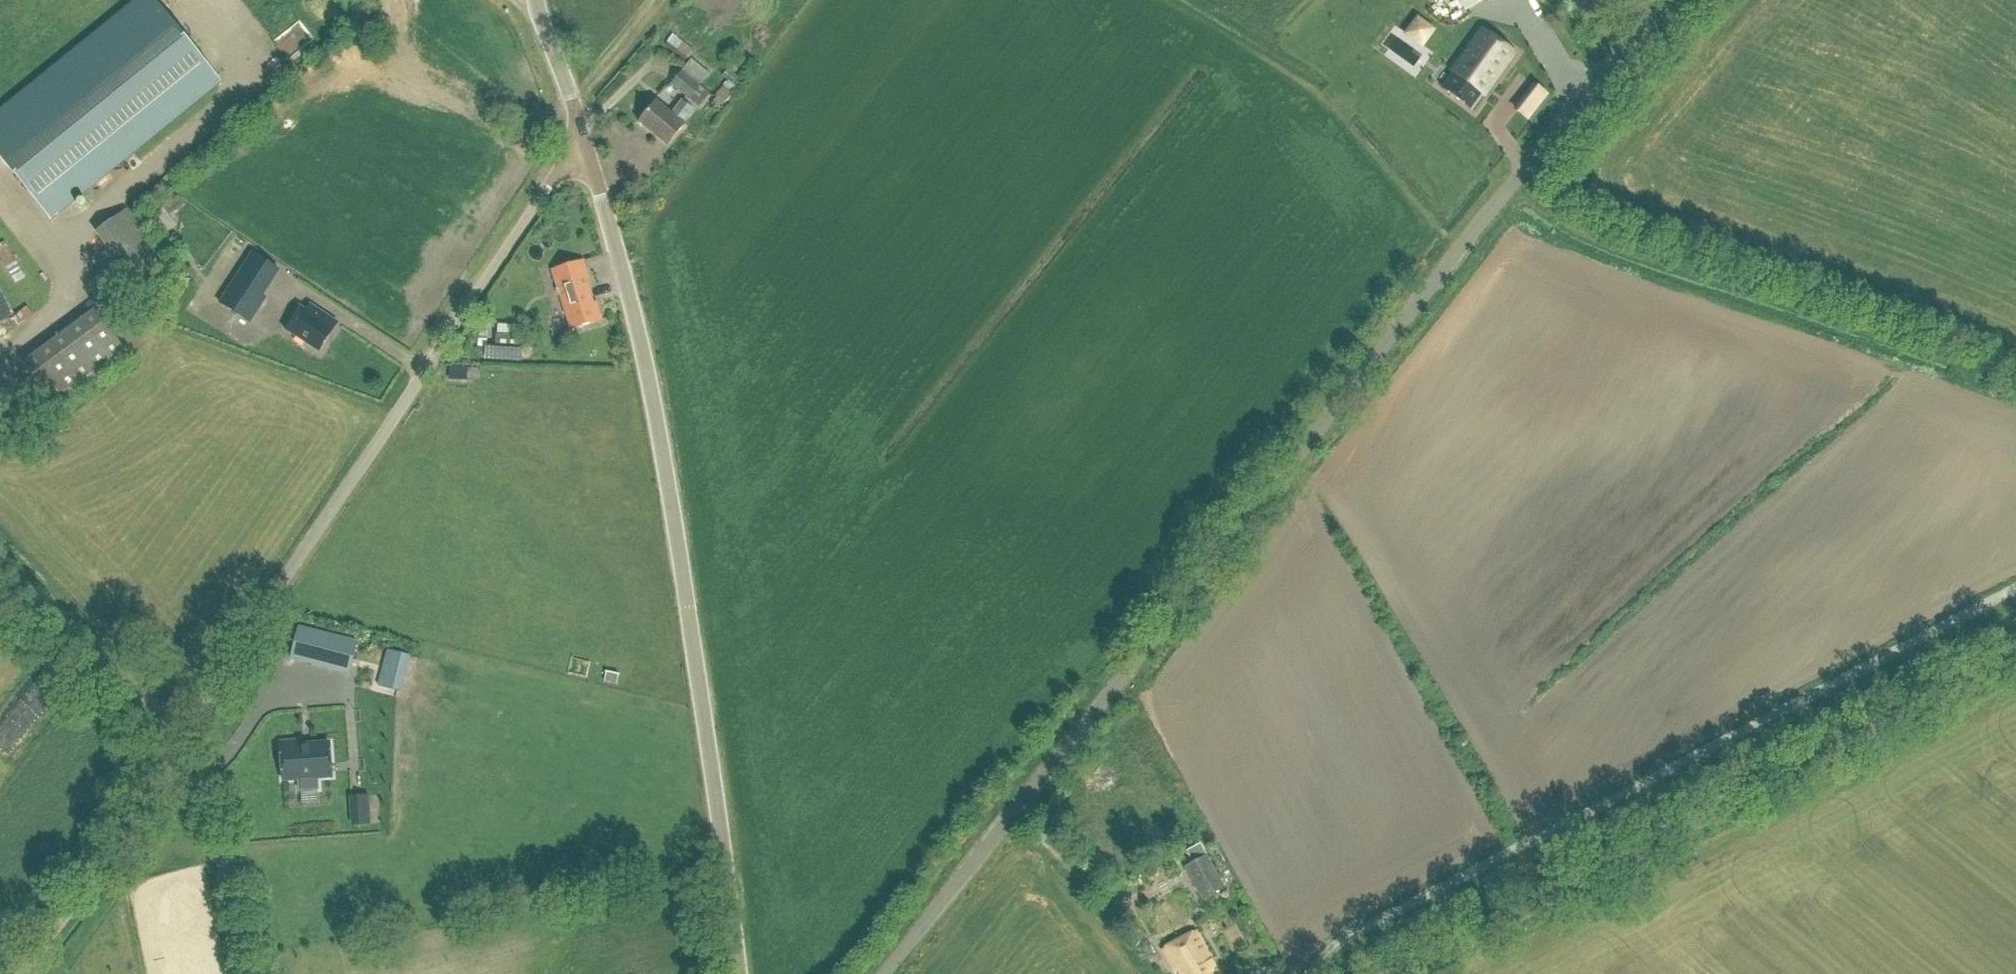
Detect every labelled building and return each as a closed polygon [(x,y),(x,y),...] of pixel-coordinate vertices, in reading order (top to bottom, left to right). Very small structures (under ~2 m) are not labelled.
[(154,0),(141,0),(0,115),(0,154),(50,217),(220,79),(154,0)] [(1457,75),(1446,91),(1474,111),(1485,95),(1487,97),(1517,56),(1485,33),(1455,74),(1457,75)] [(694,51),(672,34),(664,45),(685,61),(687,58),(688,59),(694,51)] [(710,74),(691,58),(671,83),(699,106),(709,94),(700,86),(710,74)] [(744,73),(732,64),(723,76),(727,79),(715,95),(716,96),(710,104),(719,110),(724,103),(725,104),(737,88),(739,90),(745,82),(740,78),(744,73)] [(1536,86),(1530,95),(1544,107),(1551,98),(1536,86)] [(667,146),(685,125),(683,123),(693,110),(682,101),(671,114),(656,101),(639,123),(667,146)] [(176,226),(162,207),(156,219),(166,233),(176,226)] [(26,275),(25,276),(4,242),(0,244),(0,257),(16,283),(17,282),(26,297),(36,292),(26,275)] [(280,270),(255,254),(251,251),(218,302),(250,323),(267,298),(264,296),(280,270)] [(571,330),(602,320),(596,301),(594,302),(589,289),(592,288),(583,260),(550,270),(554,283),(556,282),(571,330)] [(11,319),(15,326),(32,315),(27,306),(13,315),(0,293),(0,325),(11,319)] [(287,328),(319,352),(340,324),(313,304),(308,310),(303,306),(287,328)] [(126,349),(97,307),(21,363),(51,405),(126,349)] [(521,335),(495,334),(495,345),(521,346),(521,335)] [(521,348),(486,346),(485,360),(520,361),(521,348)] [(449,366),(449,380),(466,380),(466,379),(477,379),(477,368),(467,368),(467,366),(449,366)] [(290,657),(349,672),(356,641),(298,626),(290,657)] [(299,740),(281,742),(284,779),(299,778),(300,790),(318,789),(317,777),(332,776),(330,743),(300,745),(299,740)] [(368,795),(353,796),(354,809),(369,808),(368,795)] [(355,830),(377,830),(377,813),(355,813),(355,830)] [(1225,889),(1206,855),(1183,867),(1202,901),(1225,889)] [(1195,932),(1164,949),(1176,971),(1179,970),(1181,973),(1218,973),(1195,932)]
